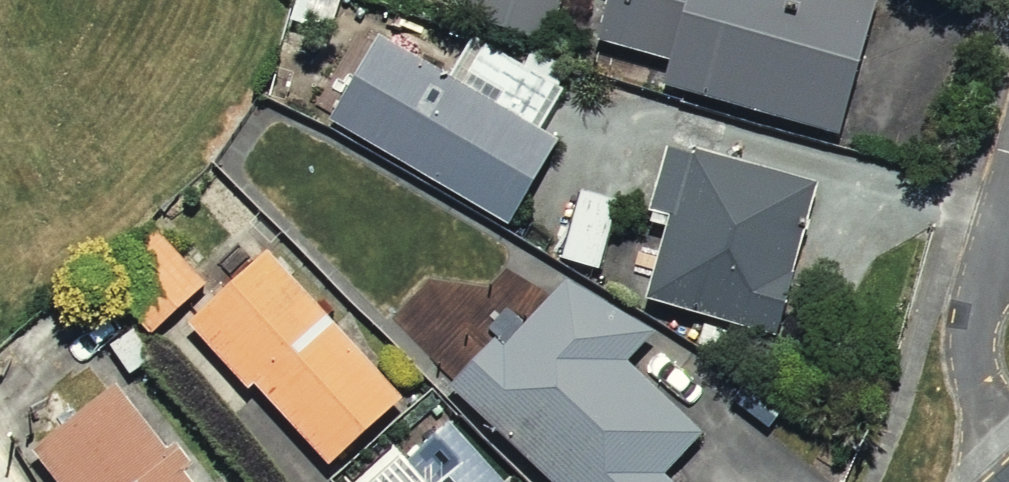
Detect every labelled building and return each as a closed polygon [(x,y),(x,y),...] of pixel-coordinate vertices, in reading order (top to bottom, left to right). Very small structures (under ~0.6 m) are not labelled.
[(444,7),(546,35),(555,0),(445,0),(444,7)] [(587,27),(652,44),(643,78),(833,128),(867,0),(594,0),(587,27)] [(365,27),(314,110),(499,222),(555,130),(528,114),(557,67),(473,16),(439,72),(365,27)] [(806,171),(657,138),(624,287),(773,320),(806,171)] [(607,190),(561,182),(548,254),(594,263),(607,190)] [(167,311),(316,463),(403,378),(255,227),(204,277),(135,206),(71,269),(138,338),(167,311)] [(418,374),(536,481),(669,481),(653,468),(684,434),(619,375),(645,347),(553,262),(499,321),(481,304),(418,374)] [(4,439),(37,481),(192,481),(102,364),(4,439)] [(450,416),(395,463),(409,479),(405,481),(507,481),(450,416)]
